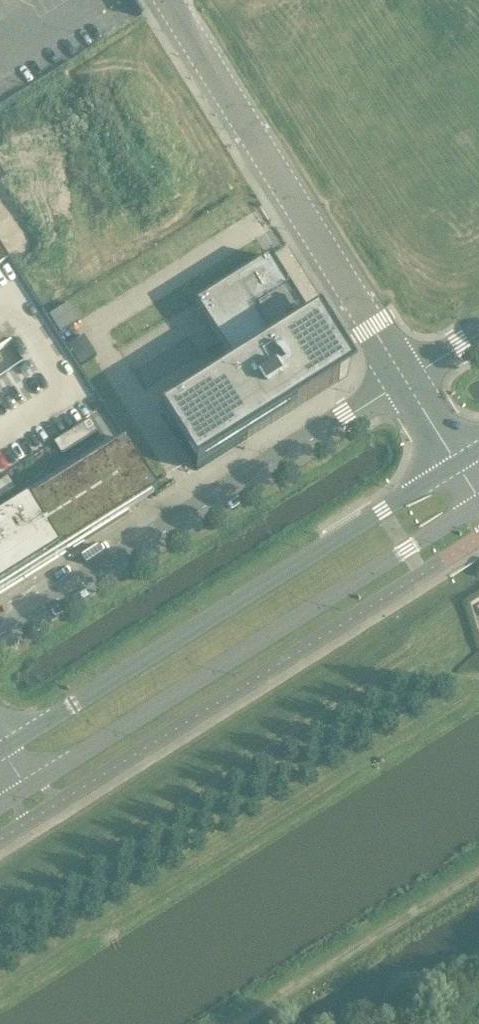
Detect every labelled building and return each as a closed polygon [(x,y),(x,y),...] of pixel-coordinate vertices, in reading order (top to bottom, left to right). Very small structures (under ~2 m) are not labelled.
[(9,261),(0,246),(0,267),(9,261)] [(233,368),(160,414),(197,471),(339,381),(335,374),(340,371),(333,359),(327,362),(303,324),(296,329),(293,324),(306,315),(270,258),(195,305),(233,368)] [(9,261),(0,267),(0,595),(129,514),(137,509),(156,497),(157,496),(9,261)] [(69,304),(49,316),(60,333),(80,321),(69,304)] [(84,336),(68,346),(80,366),(96,356),(84,336)]
